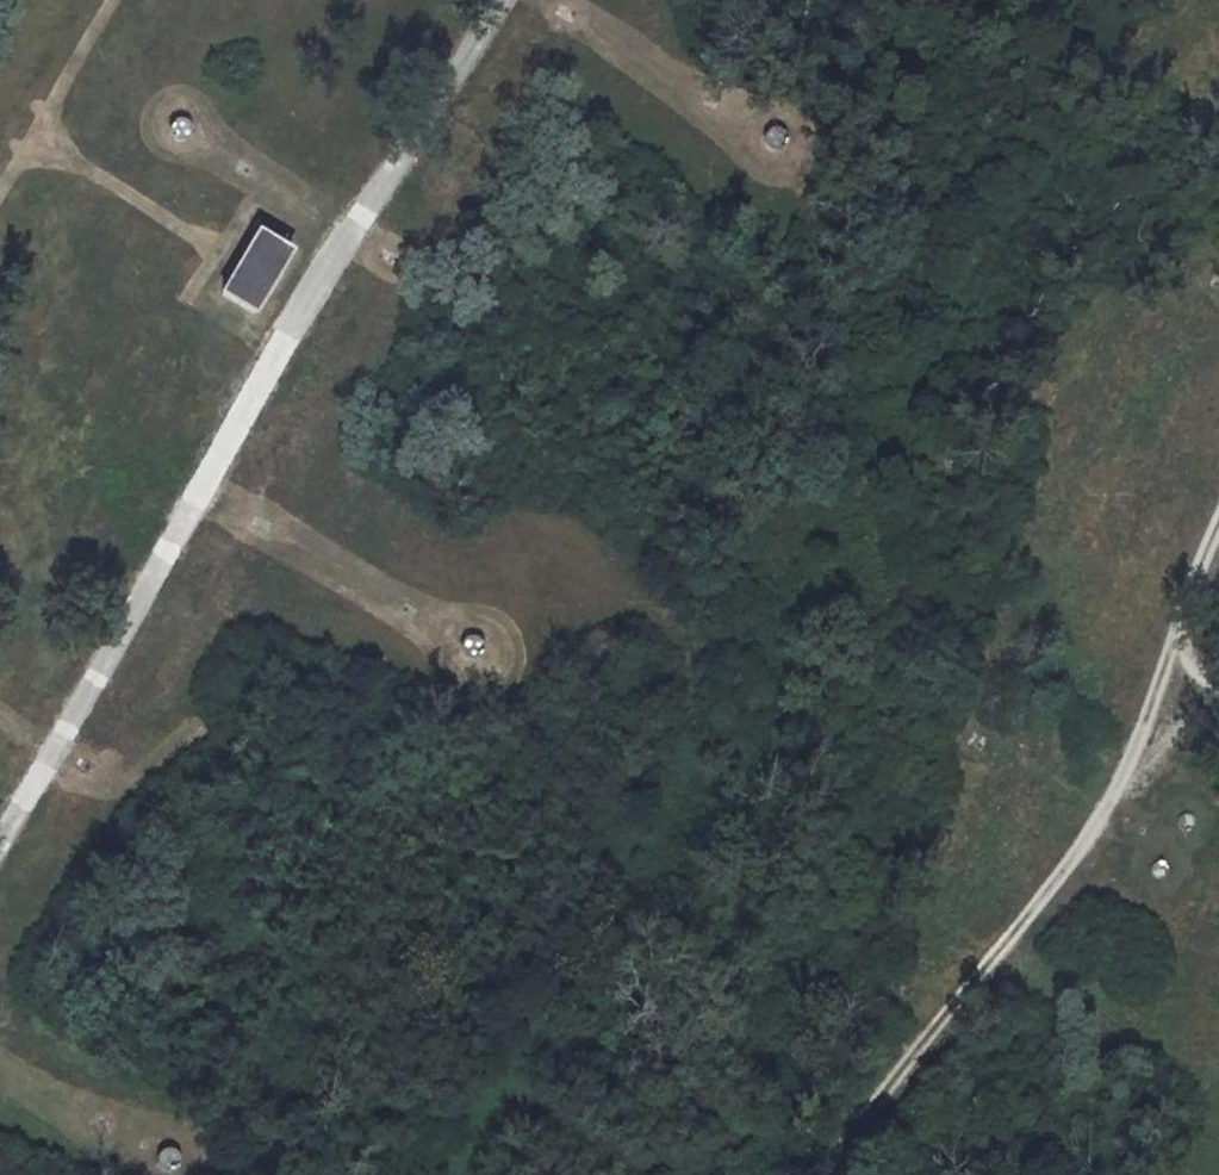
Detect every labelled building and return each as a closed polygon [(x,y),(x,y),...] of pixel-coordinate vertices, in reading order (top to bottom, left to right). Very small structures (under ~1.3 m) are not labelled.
[(253,234),(214,299),(250,321),(289,256),(253,234)]
